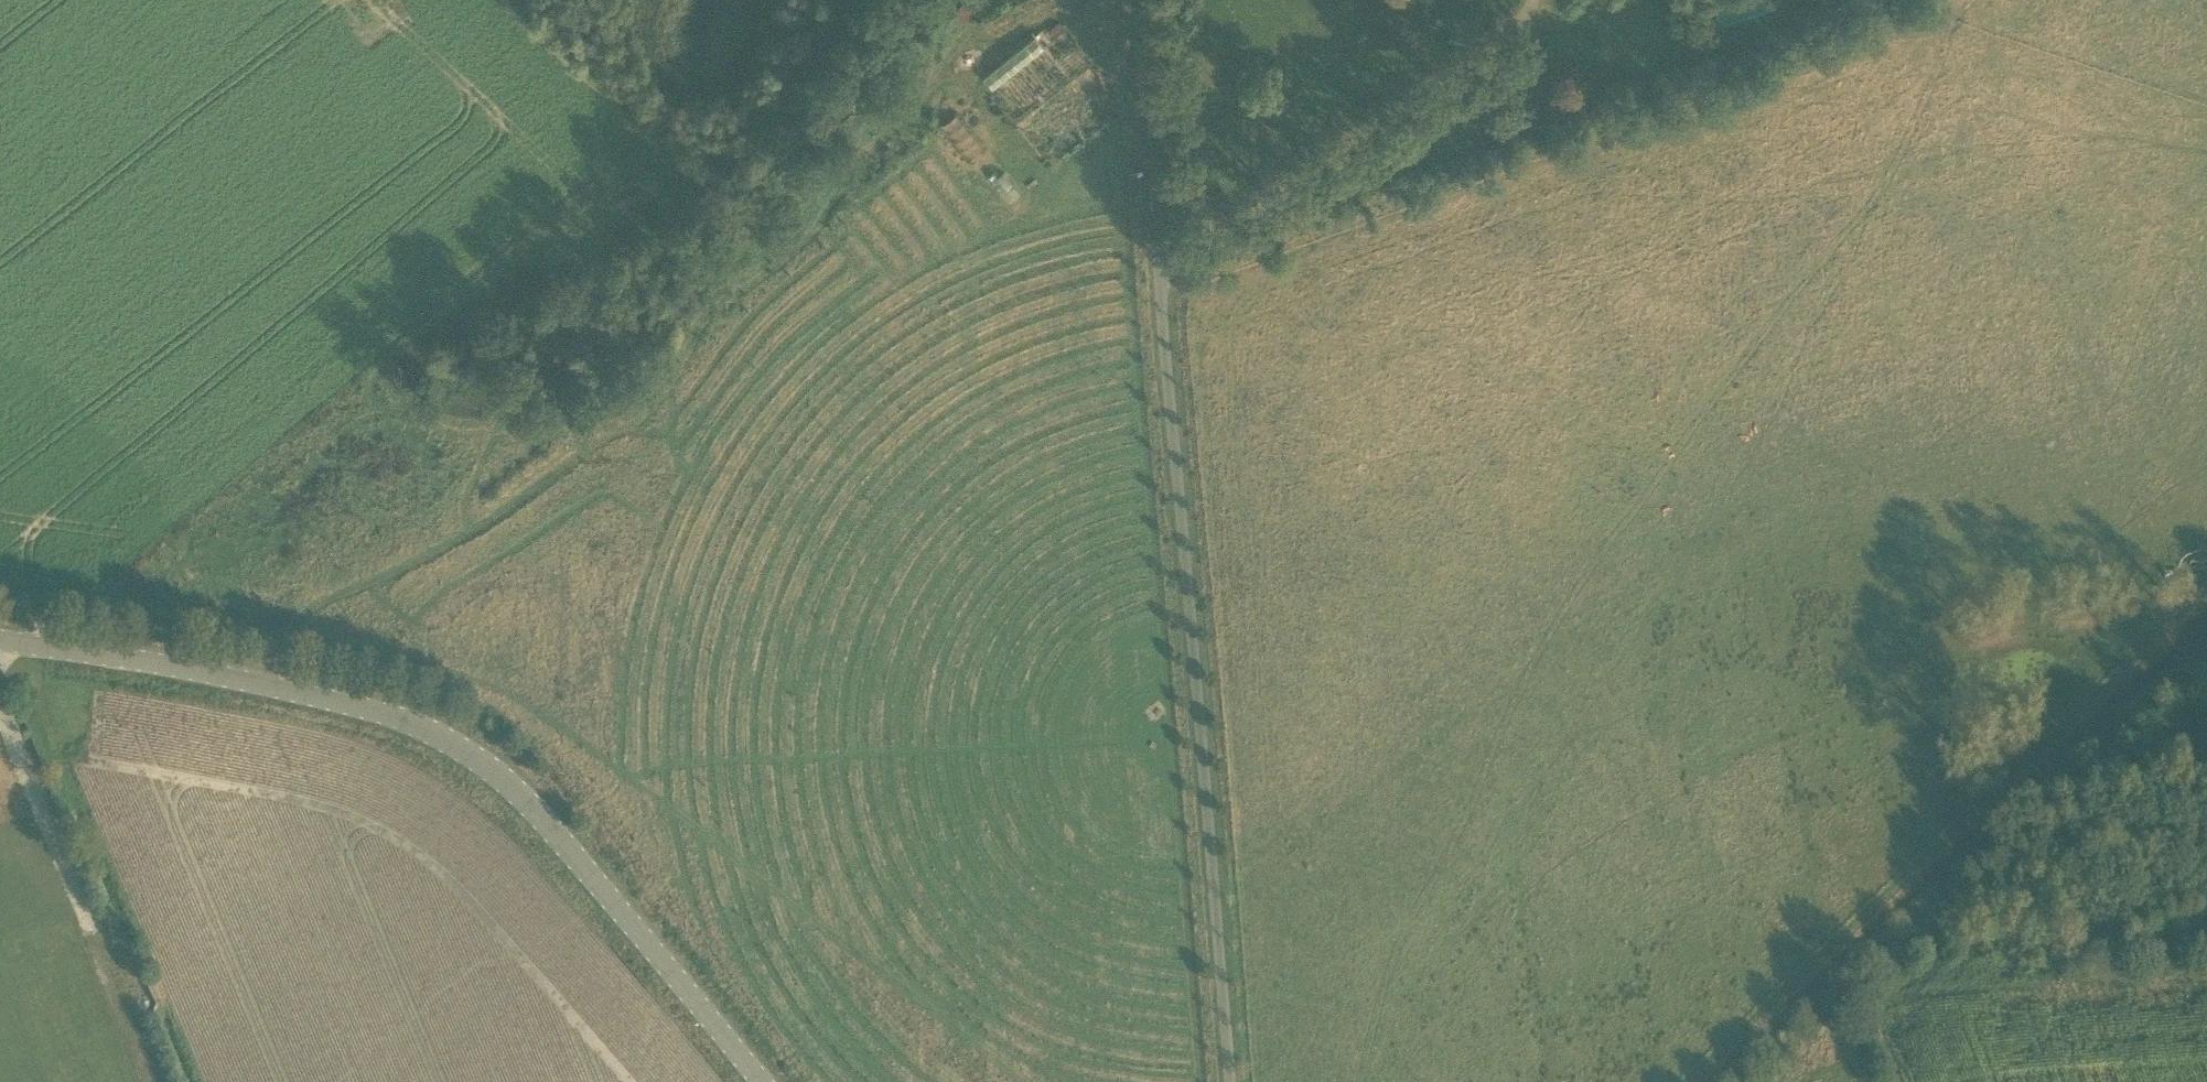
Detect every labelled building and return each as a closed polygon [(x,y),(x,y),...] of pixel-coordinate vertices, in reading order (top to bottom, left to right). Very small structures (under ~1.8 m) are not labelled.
[(1850,10),(1846,0),(1826,0),(1832,17),(1850,10)]
